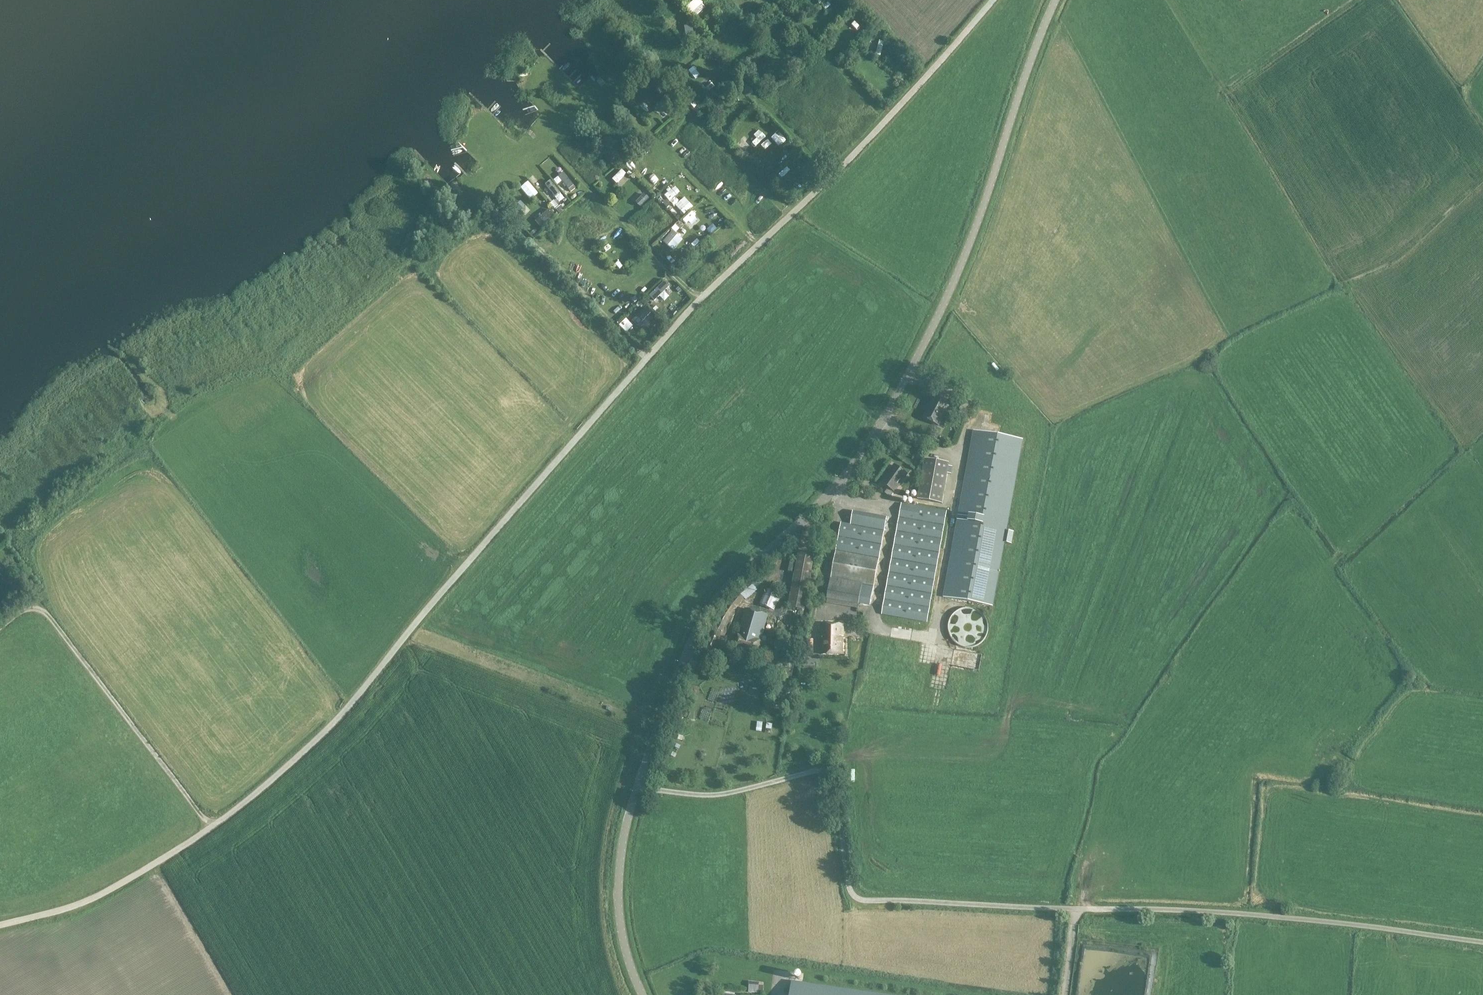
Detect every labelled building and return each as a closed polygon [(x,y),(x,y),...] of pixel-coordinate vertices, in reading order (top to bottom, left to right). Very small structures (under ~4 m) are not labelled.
[(702,11),(710,2),(708,0),(695,0),(692,3),(702,11)] [(852,25),(857,30),(864,23),(859,18),(852,25)] [(714,75),(707,80),(710,84),(717,78),(714,75)] [(616,175),(621,180),(631,170),(626,165),(616,175)] [(600,183),(606,186),(609,180),(603,177),(600,183)] [(559,197),(567,191),(556,178),(549,184),(559,197)] [(667,189),(675,196),(681,189),(674,182),(667,189)] [(525,197),(521,201),(526,206),(530,201),(525,197)] [(689,212),(697,202),(692,198),(684,207),(689,212)] [(520,202),(515,206),(519,210),(523,205),(520,202)] [(561,205),(556,210),(560,214),(565,210),(563,209),(561,206),(561,205)] [(690,221),(700,212),(695,206),(685,216),(690,221)] [(621,227),(614,230),(616,235),(623,233),(621,227)] [(658,289),(662,294),(673,284),(668,279),(658,289)] [(652,290),(648,294),(652,300),(657,296),(652,290)] [(637,315),(641,321),(652,312),(647,307),(637,315)] [(623,319),(625,323),(634,318),(632,314),(623,319)] [(949,404),(935,397),(924,417),(939,425),(949,404)] [(965,416),(971,404),(959,398),(953,410),(965,416)] [(992,607),(1004,542),(1012,543),(1014,532),(1006,531),(1023,440),(973,430),(943,598),(992,607)] [(943,504),(948,473),(952,474),(953,467),(949,467),(950,463),(925,459),(918,500),(943,504)] [(895,492),(907,475),(894,465),(882,482),(895,492)] [(901,503),(881,615),(927,623),(947,511),(901,503)] [(874,587),(886,518),(853,512),(851,524),(841,523),(831,579),(862,584),(874,587)] [(815,554),(798,552),(788,607),(805,610),(815,554)] [(861,593),(862,584),(831,579),(827,599),(845,602),(847,590),(861,593)] [(738,591),(731,600),(714,626),(708,638),(703,649),(716,655),(727,632),(735,613),(735,610),(744,599),(745,599),(746,600),(757,591),(748,582),(738,591)] [(871,605),(874,587),(862,584),(861,593),(859,602),(871,605)] [(760,604),(774,611),(781,595),(767,588),(760,604)] [(766,644),(760,642),(769,615),(746,608),(734,647),(757,654),(757,653),(762,655),(766,644)] [(956,643),(962,646),(968,648),(974,647),(979,644),(983,640),(986,635),(988,629),(987,623),(985,617),(981,613),(976,610),(970,608),(964,608),(959,610),(954,614),(950,619),(948,625),(949,632),(951,638),(956,643)] [(845,639),(843,639),(843,625),(822,625),(821,654),(845,654),(845,639)] [(814,655),(814,640),(805,640),(805,655),(814,655)] [(924,649),(924,660),(936,661),(937,649),(924,649)] [(934,681),(950,684),(952,668),(937,665),(934,681)] [(792,670),(777,668),(776,677),(791,679),(792,670)] [(1101,994),(1140,994),(1138,988),(1143,987),(1140,975),(1132,977),(1130,968),(1121,970),(1123,977),(1098,984),(1101,994)] [(752,982),(753,989),(768,989),(768,981),(752,982)] [(794,985),(794,986),(793,994),(863,994),(794,985)]
